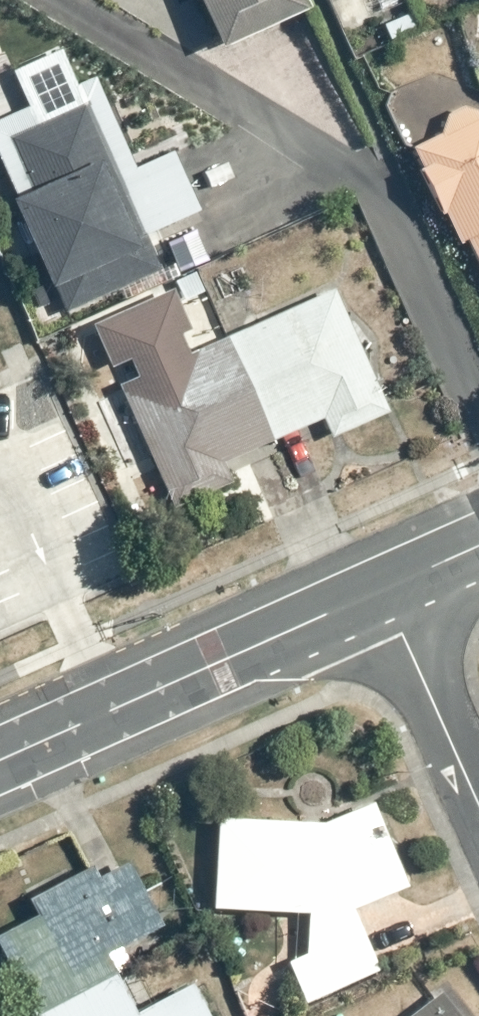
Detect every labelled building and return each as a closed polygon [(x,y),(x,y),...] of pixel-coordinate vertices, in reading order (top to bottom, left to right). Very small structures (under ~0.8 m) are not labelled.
[(218,50),(309,11),(304,0),(197,0),(218,50)] [(66,312),(159,271),(144,236),(199,211),(173,153),(133,171),(92,80),(0,120),(0,167),(14,198),(7,201),(46,290),(55,286),(66,312)] [(410,149),(420,170),(418,172),(440,217),(444,215),(459,245),(466,242),(478,270),(478,115),(410,149)] [(223,464),(271,443),(225,338),(188,354),(180,336),(190,332),(172,291),(91,326),(109,368),(127,361),(135,379),(119,386),(173,510),(232,485),(223,464)] [(225,338),(271,443),(323,421),(331,440),(389,415),(334,291),(225,338)] [(328,820),(213,816),(212,913),(305,913),(305,954),(287,961),(306,1007),(381,974),(352,909),(411,883),(374,797),(328,820)] [(0,935),(0,949),(34,1015),(215,1015),(195,978),(150,1001),(133,969),(116,978),(101,950),(158,921),(127,861),(97,876),(91,865),(28,897),(37,916),(0,935)] [(410,1015),(456,1015),(439,994),(410,1015)]
